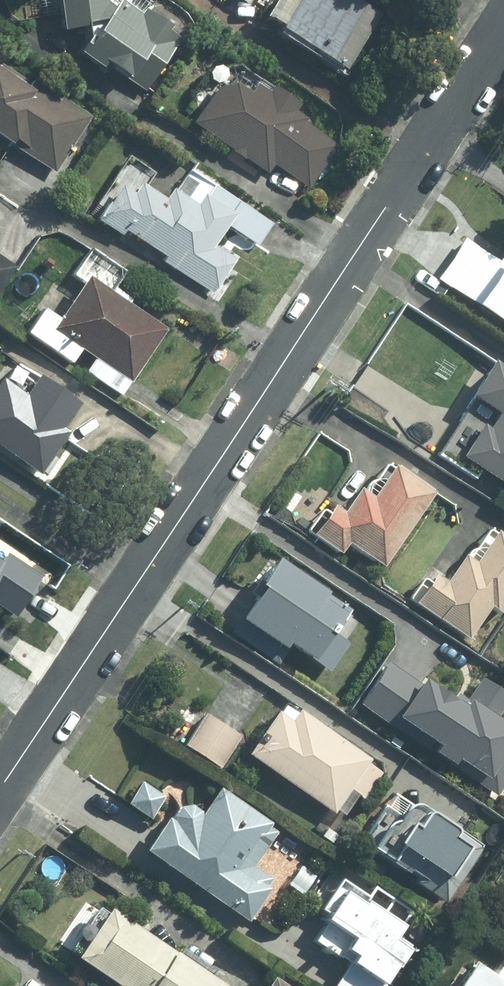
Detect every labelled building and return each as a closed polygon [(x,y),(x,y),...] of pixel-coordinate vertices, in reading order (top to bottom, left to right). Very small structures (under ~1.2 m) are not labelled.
[(97,5),(96,0),(48,0),(55,32),(76,28),(78,37),(68,54),(92,70),(95,65),(96,65),(121,81),(122,78),(141,92),(173,39),(162,32),(165,27),(164,27),(137,10),(134,16),(110,1),(105,10),(97,5)] [(374,15),(350,0),(264,0),(254,17),(271,28),(270,31),(340,72),(374,15)] [(0,78),(0,144),(51,174),(85,117),(21,79),(16,88),(0,78)] [(224,94),(209,86),(185,124),(186,124),(226,151),(239,160),(240,159),(263,173),(268,165),(305,188),(332,146),(331,145),(294,123),(297,119),(285,112),(290,105),(264,88),(259,96),(246,88),(244,91),(224,94)] [(268,224),(185,171),(172,191),(170,194),(166,191),(163,189),(157,199),(156,200),(145,192),(132,184),(126,194),(126,195),(121,192),(113,186),(113,187),(91,221),(95,224),(116,237),(116,236),(119,232),(162,256),(158,262),(209,295),(232,259),(231,259),(210,245),(211,244),(223,226),(244,240),(253,246),(254,246),(260,236),(268,224)] [(495,257),(494,256),(489,252),(460,234),(445,257),(433,275),(462,294),(503,322),(503,243),(495,257)] [(11,267),(0,260),(0,285),(11,267)] [(161,330),(78,278),(68,294),(51,321),(51,320),(44,317),(34,310),(20,332),(19,334),(67,363),(75,350),(90,359),(90,360),(81,373),(118,396),(127,383),(135,369),(162,330),(161,330)] [(0,385),(0,454),(34,476),(63,433),(57,429),(73,404),(30,376),(17,396),(0,385)] [(481,420),(480,420),(474,416),(473,417),(464,432),(453,450),(503,482),(503,384),(481,420)] [(376,561),(425,484),(426,484),(404,470),(396,464),(384,457),(362,490),(349,481),(333,505),(322,499),(303,528),(310,532),(334,549),(340,538),(376,561)] [(503,594),(503,534),(497,529),(486,522),(464,555),(453,548),(445,559),(435,575),(432,572),(423,567),(419,574),(406,597),(405,598),(462,635),(483,602),(484,601),(495,608),(503,594)] [(331,589),(282,558),(234,634),(279,663),(289,646),(329,671),(364,617),(328,594),(331,589)] [(485,709),(394,647),(376,675),(383,680),(427,709),(424,713),(405,742),(410,746),(454,776),(465,757),(496,778),(503,766),(503,711),(492,703),(492,704),(487,710),(485,709)] [(290,710),(284,705),(278,701),(274,708),(273,709),(269,707),(240,749),(240,750),(325,809),(329,805),(338,811),(353,791),(358,795),(376,770),(360,759),(363,754),(360,752),(312,718),(293,705),(290,710)] [(216,764),(235,734),(236,733),(201,709),(180,742),(184,744),(216,764)] [(160,793),(137,779),(123,800),(146,815),(160,793)] [(266,819),(212,783),(194,808),(193,809),(193,808),(193,805),(182,799),(173,801),(169,802),(162,811),(163,813),(163,816),(160,813),(158,811),(157,811),(149,823),(134,844),(243,919),(266,885),(263,883),(263,882),(267,876),(249,863),(249,862),(252,858),(273,829),(271,828),(264,823),(266,819)] [(485,841),(402,786),(389,807),(379,800),(348,848),(443,909),(485,841)] [(333,885),(318,908),(315,914),(322,917),(308,937),(312,940),(345,961),(327,985),(378,985),(380,983),(375,978),(400,944),(384,933),(393,919),(355,894),(353,898),(333,885)] [(97,901),(64,951),(117,985),(136,985),(163,946),(97,901)] [(138,985),(224,985),(164,946),(138,985)] [(465,955),(464,957),(445,985),(503,985),(503,980),(465,955)] [(263,972),(254,985),(285,985),(263,972)]
